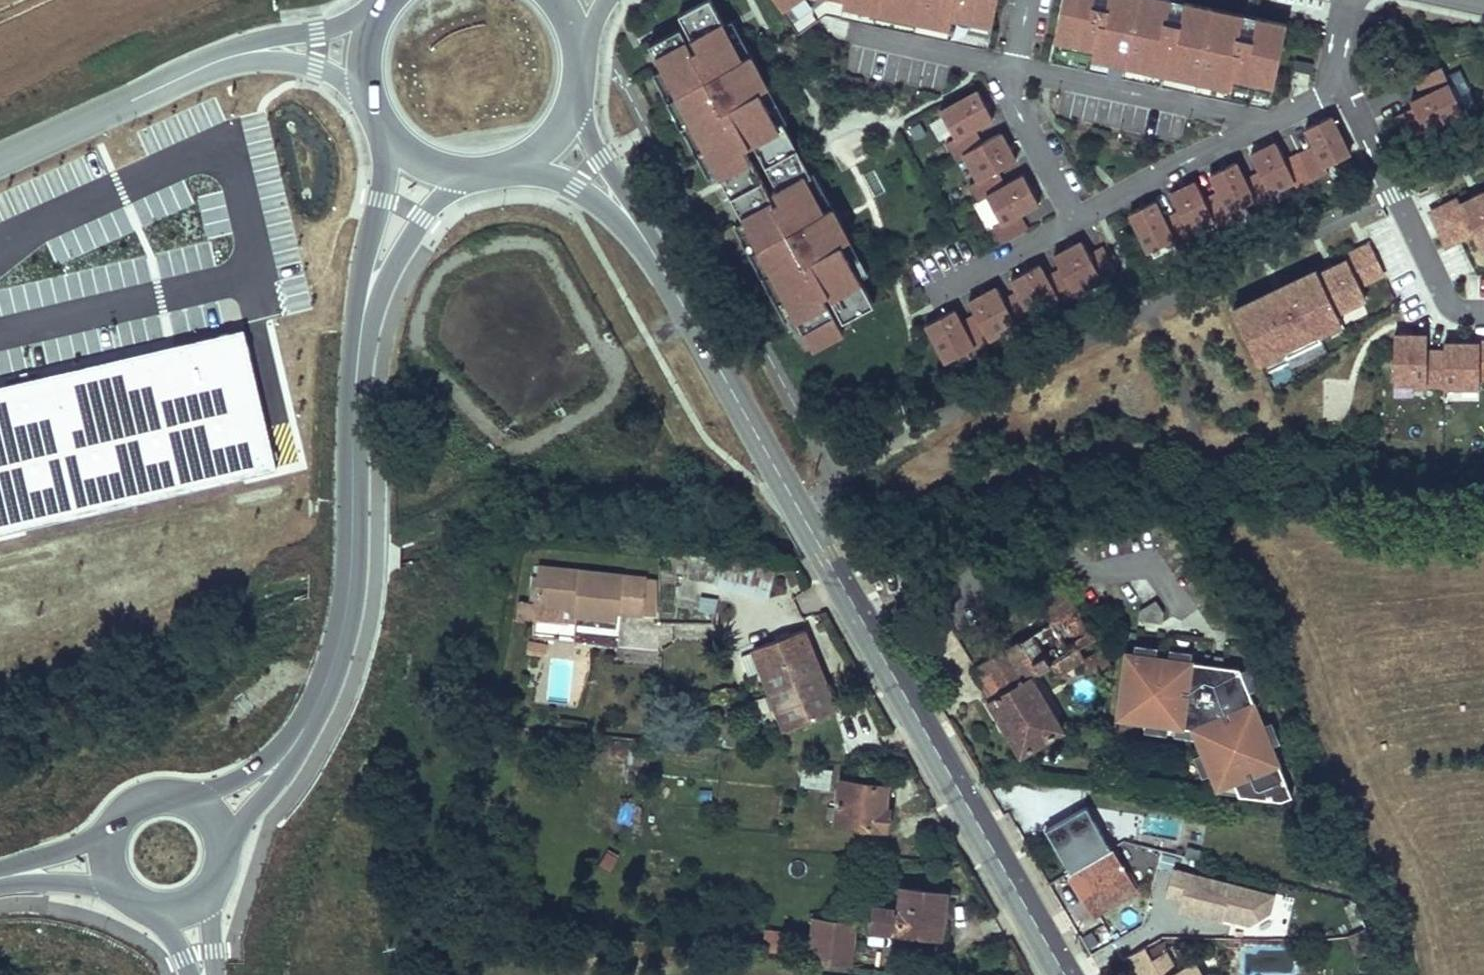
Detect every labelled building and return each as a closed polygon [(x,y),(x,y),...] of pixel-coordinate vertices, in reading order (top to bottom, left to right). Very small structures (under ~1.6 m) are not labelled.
[(654,44),(668,69),(723,173),(726,179),(743,209),(804,325),(818,350),(849,334),(831,300),(835,298),(848,321),(879,304),(865,278),(846,243),(855,239),(837,206),(828,211),(810,176),(790,139),(796,136),(787,121),(782,124),(764,91),(773,86),(756,53),(747,58),(728,23),(716,0),(708,0),(677,17),(696,51),(691,54),(679,31),(654,44)] [(805,31),(830,10),(992,43),(1002,0),(784,0),(805,31)] [(1190,0),(1069,0),(1056,57),(1277,105),(1295,23),(1190,0)] [(756,53),(737,18),(728,23),(747,58),(756,53)] [(1296,59),(1294,70),(1313,73),(1315,61),(1296,59)] [(1470,111),(1449,66),(1422,79),(1430,96),(1418,102),(1420,107),(1402,115),(1413,138),(1470,111)] [(723,173),(668,69),(659,74),(713,178),(723,173)] [(791,119),(773,86),(764,91),(782,124),(791,119)] [(978,128),(998,117),(983,90),(946,110),(961,137),(952,142),(960,156),(968,152),(985,142),(978,128)] [(1357,154),(1339,115),(1313,128),(1322,146),(1307,153),(1320,180),(1336,172),(1332,166),(1357,154)] [(1002,171),(1022,159),(1007,131),(985,142),(968,152),(983,178),(974,184),(984,201),(992,195),(1009,185),(1002,171)] [(815,173),(796,136),(790,139),(810,176),(815,173)] [(1320,180),(1307,153),(1292,160),(1283,142),(1257,154),(1267,172),(1277,193),(1300,181),(1304,188),(1320,180)] [(1280,199),(1277,193),(1267,172),(1251,180),(1243,161),(1217,174),(1226,192),(1236,212),(1260,201),(1263,207),(1280,199)] [(837,206),(819,171),(815,173),(810,176),(828,211),(837,206)] [(1025,214),(1045,202),(1030,174),(1009,185),(992,195),(1006,222),(998,227),(1006,242),(1032,228),(1025,214)] [(1176,193),(1185,212),(1195,231),(1219,220),(1222,227),(1240,218),(1236,212),(1226,192),(1211,199),(1202,181),(1176,193)] [(1195,231),(1185,212),(1170,219),(1161,200),(1137,212),(1156,251),(1180,239),(1183,245),(1199,238),(1195,231)] [(1425,222),(1440,255),(1465,244),(1473,262),(1483,257),(1483,210),(1482,204),(1453,217),(1450,211),(1425,222)] [(804,325),(743,209),(733,215),(795,330),(804,325)] [(873,273),(855,239),(846,243),(865,278),(873,273)] [(1124,273),(1110,247),(1095,255),(1088,241),(1060,256),(1067,269),(1052,277),(1045,264),(1017,279),(1024,292),(1009,300),(1002,287),(974,302),(981,315),(967,323),(959,310),(931,325),(951,363),(978,348),(979,351),(996,341),(995,339),(1022,325),(1023,327),(1039,319),(1038,316),(1064,302),(1066,304),(1082,296),(1081,293),(1107,279),(1108,282),(1124,273)] [(1367,254),(1343,265),(1355,294),(1380,282),(1367,254)] [(1343,265),(1314,279),(1333,321),(1362,308),(1355,294),(1343,265)] [(1311,273),(1229,312),(1255,371),(1337,331),(1333,321),(1314,279),(1311,273)] [(0,379),(0,535),(277,478),(246,328),(0,379)] [(1419,339),(1387,339),(1386,390),(1405,390),(1405,394),(1433,395),(1434,357),(1419,356),(1419,339)] [(1434,347),(1434,357),(1433,395),(1468,395),(1468,385),(1469,348),(1434,347)] [(1469,348),(1468,385),(1483,385),(1483,349),(1469,348)] [(764,596),(768,574),(701,557),(695,556),(690,556),(690,564),(666,565),(666,577),(691,577),(692,581),(764,596)] [(634,619),(634,580),(530,565),(525,603),(523,616),(564,622),(566,613),(604,619),(605,614),(634,619)] [(1037,628),(968,670),(1020,754),(1062,728),(1029,674),(1048,662),(1062,686),(1106,659),(1057,579),(1021,602),(1037,628)] [(714,616),(715,598),(699,597),(697,615),(714,616)] [(750,645),(781,725),(833,706),(802,625),(750,645)] [(1190,657),(1190,648),(1169,645),(1167,654),(1190,657)] [(1125,649),(1116,715),(1192,724),(1202,749),(1211,769),(1217,783),(1233,776),(1239,791),(1277,795),(1291,789),(1270,739),(1262,719),(1248,686),(1240,666),(1238,663),(1190,657),(1167,654),(1125,649)] [(1256,682),(1248,663),(1240,666),(1248,686),(1256,682)] [(1279,735),(1270,716),(1262,719),(1270,739),(1279,735)] [(1211,769),(1202,749),(1193,752),(1202,773),(1211,769)] [(801,765),(800,785),(830,787),(831,767),(801,765)] [(1142,773),(1130,780),(1137,791),(1149,784),(1142,773)] [(880,802),(882,781),(836,775),(831,818),(885,824),(887,803),(880,802)] [(1239,791),(1233,776),(1217,783),(1219,789),(1239,791)] [(1042,812),(1051,827),(1076,813),(1068,798),(1042,812)] [(1047,829),(1071,873),(1114,849),(1090,805),(1076,813),(1051,827),(1047,829)] [(1114,849),(1071,873),(1097,920),(1140,896),(1114,849)] [(1271,907),(1275,888),(1173,867),(1167,894),(1183,897),(1181,909),(1225,918),(1227,909),(1238,911),(1237,915),(1251,918),(1271,907)] [(946,891),(900,884),(897,905),(867,900),(863,925),(893,929),(939,936),(946,891)] [(1358,899),(1348,903),(1358,927),(1368,923),(1358,899)] [(807,916),(802,958),(844,963),(849,921),(807,916)] [(1365,950),(1386,952),(1372,921),(1368,923),(1358,927),(1348,931),(1355,946),(1362,945),(1365,950)] [(760,951),(783,953),(785,931),(762,928),(760,951)] [(1117,957),(1127,974),(1207,974),(1196,955),(1172,968),(1161,946),(1146,954),(1140,944),(1117,957)]
